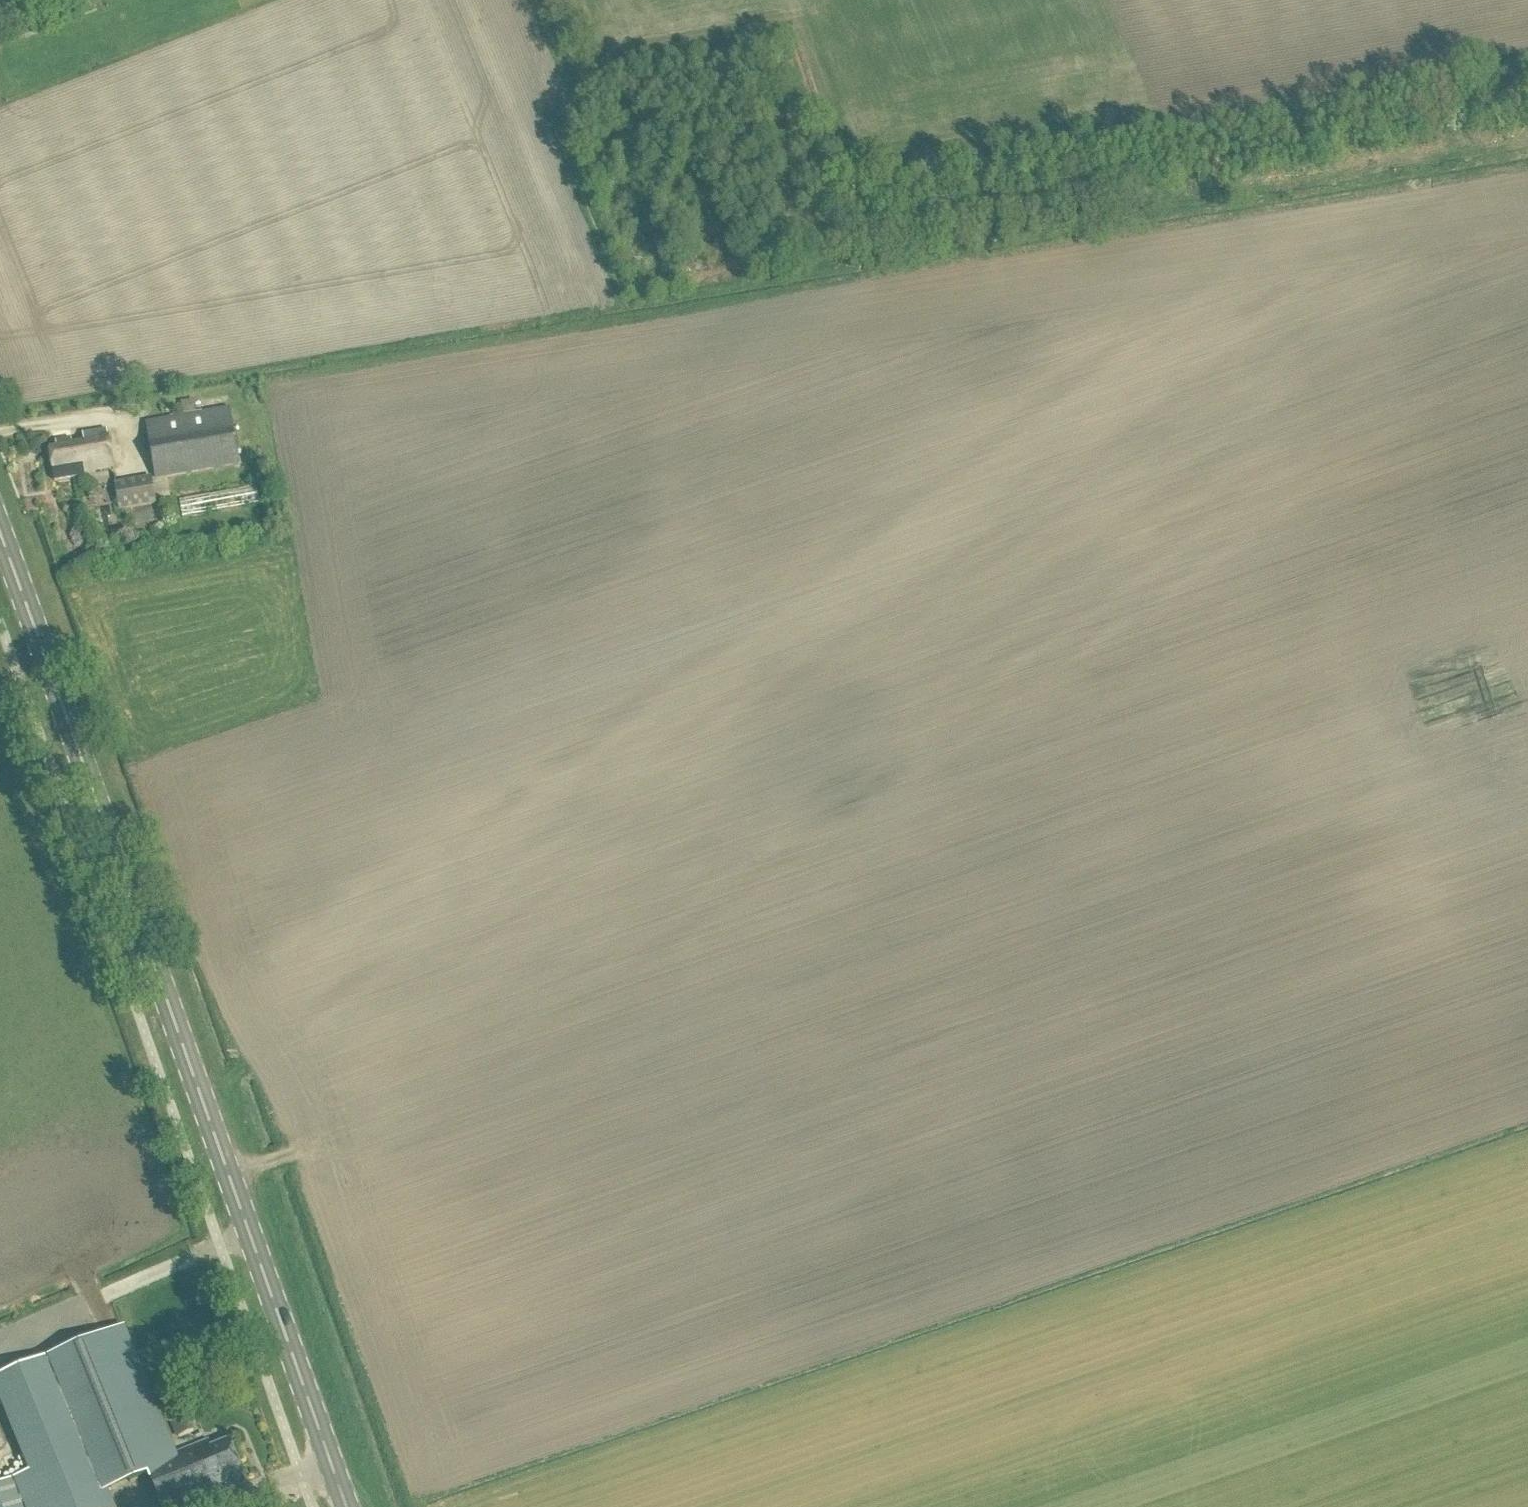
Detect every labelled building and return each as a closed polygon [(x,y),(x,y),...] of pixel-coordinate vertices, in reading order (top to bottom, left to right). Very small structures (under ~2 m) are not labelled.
[(195,402),(181,404),(183,417),(197,415),(195,402)] [(144,423),(154,482),(240,468),(230,409),(197,415),(183,417),(144,423)] [(50,454),(55,484),(115,473),(108,435),(84,439),(86,447),(74,449),(73,444),(56,447),(57,452),(50,454)] [(152,478),(115,483),(120,509),(157,504),(152,478)] [(156,526),(153,508),(118,514),(121,531),(156,526)] [(64,1506),(115,1506),(110,1493),(149,1478),(161,1506),(180,1506),(246,1481),(229,1439),(214,1446),(212,1441),(174,1456),(122,1327),(31,1363),(66,1450),(45,1459),(60,1498),(64,1506)] [(187,1415),(181,1398),(167,1403),(173,1421),(187,1415)] [(13,1482),(0,1487),(0,1506),(23,1506),(13,1482)]
